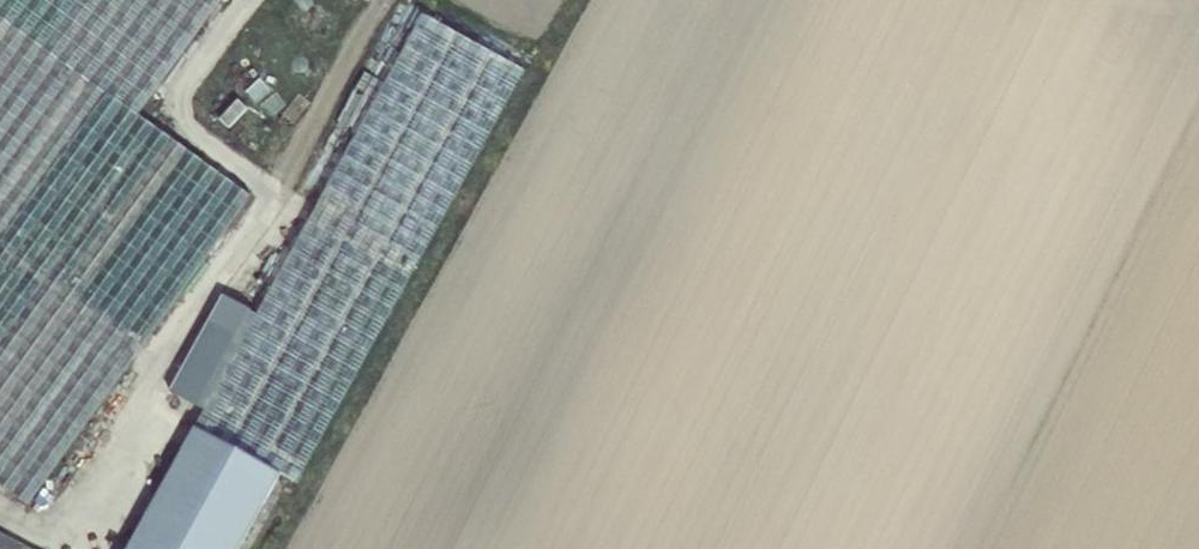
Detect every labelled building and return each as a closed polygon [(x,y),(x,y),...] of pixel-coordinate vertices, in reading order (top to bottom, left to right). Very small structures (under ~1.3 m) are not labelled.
[(35,498),(256,189),(143,107),(221,0),(0,0),(0,473),(35,498)] [(128,548),(239,548),(285,465),(303,476),(527,68),(424,12),(128,548)] [(0,526),(0,548),(46,548),(0,526)]
